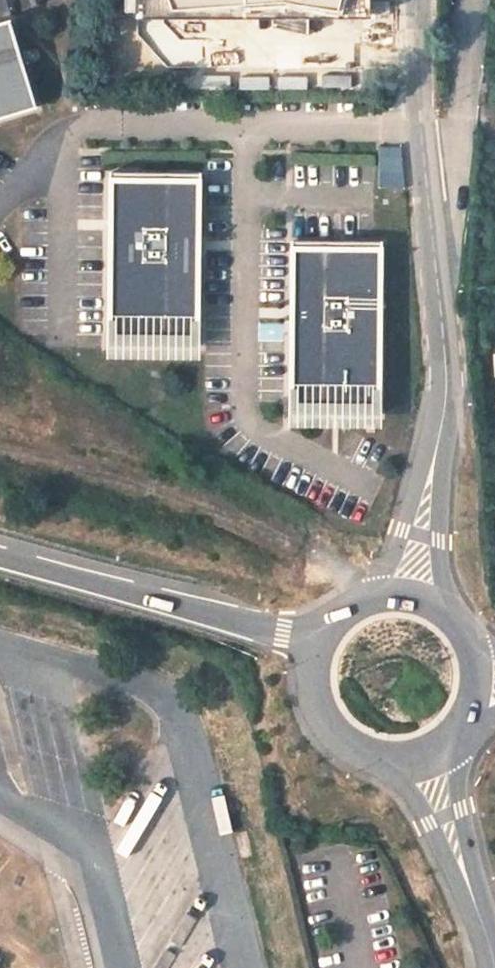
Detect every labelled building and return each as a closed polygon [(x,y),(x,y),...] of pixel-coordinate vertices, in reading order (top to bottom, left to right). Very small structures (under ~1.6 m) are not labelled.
[(0,23),(0,117),(39,106),(13,19),(0,23)] [(201,172),(111,172),(112,294),(202,294),(201,172)] [(384,239),(294,239),(294,361),(384,362),(384,239)]
